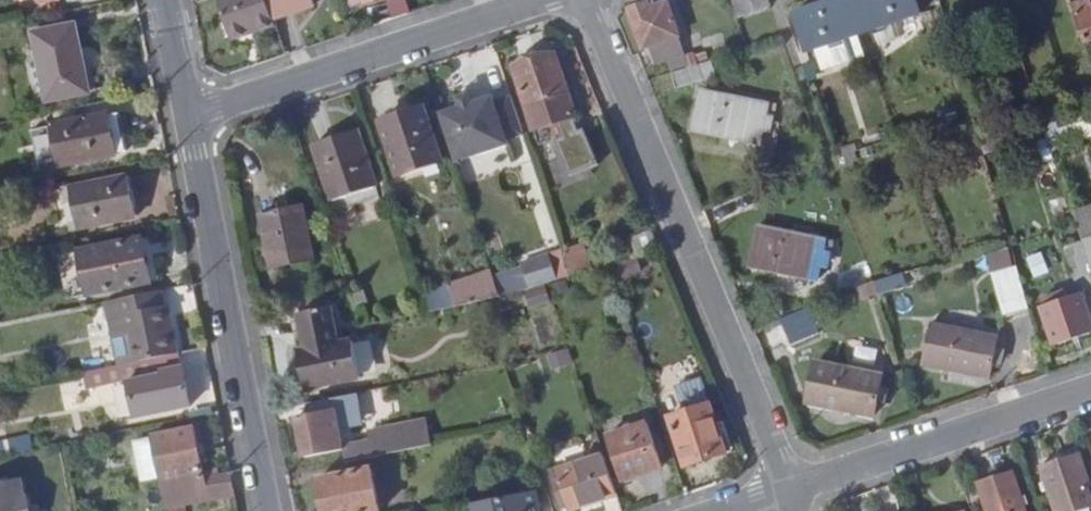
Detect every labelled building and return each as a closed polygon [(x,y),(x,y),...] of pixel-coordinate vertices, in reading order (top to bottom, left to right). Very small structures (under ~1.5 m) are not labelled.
[(235,4),(229,6),(241,45),(277,33),(273,21),(267,0),(233,0),(235,4)] [(273,21),(314,5),(313,0),(267,0),(273,21)] [(736,19),(767,9),(764,0),(730,0),(736,19)] [(805,55),(919,18),(913,0),(840,0),(791,16),(805,55)] [(1074,16),(1084,44),(1090,42),(1090,5),(1090,1),(1082,4),(1084,12),(1074,16)] [(653,67),(666,63),(682,58),(665,6),(650,11),(648,6),(627,12),(640,50),(648,49),(653,67)] [(76,28),(35,36),(50,101),(89,94),(76,28)] [(682,58),(685,69),(694,66),(691,55),(682,58)] [(549,56),(510,69),(531,133),(573,118),(549,56)] [(666,63),(670,74),(685,69),(682,58),(666,63)] [(685,69),(670,74),(676,90),(701,83),(696,65),(694,66),(685,69)] [(456,98),(460,108),(473,103),(470,93),(456,98)] [(766,106),(699,94),(692,132),(758,146),(761,129),(767,131),(769,118),(764,117),(766,106)] [(460,108),(440,114),(455,160),(508,143),(507,138),(522,132),(511,96),(495,102),(493,96),(473,103),(460,108)] [(1052,106),(1037,112),(1040,123),(1055,118),(1052,106)] [(381,123),(398,177),(441,163),(424,108),(381,123)] [(110,117),(51,128),(60,167),(117,156),(110,117)] [(312,147),(331,202),(376,187),(357,131),(312,147)] [(130,178),(72,190),(80,229),(138,217),(130,178)] [(293,211),(262,217),(268,252),(286,249),(286,253),(311,248),(306,218),(294,221),(293,211)] [(825,245),(760,230),(751,269),(816,283),(825,245)] [(632,257),(652,250),(646,233),(628,240),(632,257)] [(143,241),(81,253),(90,295),(152,283),(143,241)] [(565,252),(572,272),(589,266),(583,247),(565,252)] [(1014,270),(1009,252),(984,259),(989,277),(1014,270)] [(501,294),(554,277),(547,254),(494,271),(501,294)] [(1001,319),(1026,312),(1014,270),(989,277),(1001,319)] [(448,288),(455,311),(485,306),(484,304),(500,300),(492,274),(448,288)] [(888,280),(871,285),(873,292),(891,288),(888,280)] [(1090,322),(1090,280),(1077,285),(1080,296),(1041,310),(1053,348),(1071,343),(1070,338),(1090,331),(1090,328),(1089,322),(1090,322)] [(122,318),(133,365),(180,355),(170,307),(166,309),(162,292),(115,302),(118,318),(122,318)] [(361,294),(350,297),(355,311),(365,308),(361,294)] [(298,354),(307,391),(363,379),(356,341),(337,345),(329,309),(301,315),(308,352),(298,354)] [(802,313),(772,325),(782,351),(813,339),(802,313)] [(997,338),(931,324),(923,365),(990,378),(997,338)] [(569,348),(548,351),(550,366),(571,363),(569,348)] [(180,355),(133,365),(145,419),(190,409),(180,355)] [(881,378),(815,364),(806,403),(874,416),(881,378)] [(355,396),(332,401),(334,412),(358,408),(355,396)] [(669,419),(685,468),(725,455),(709,406),(669,419)] [(358,408),(334,412),(298,419),(306,459),(341,452),(337,433),(345,431),(344,428),(362,425),(358,408)] [(341,452),(344,466),(432,449),(428,424),(371,436),(373,446),(341,452)] [(608,440),(622,483),(663,469),(649,427),(608,440)] [(168,510),(235,497),(231,475),(205,480),(195,430),(153,437),(162,481),(168,510)] [(142,485),(162,481),(153,437),(133,441),(142,485)] [(1049,502),(1052,510),(1090,510),(1090,501),(1087,489),(1076,456),(1038,468),(1049,502)] [(604,457),(546,476),(556,506),(563,503),(567,510),(576,510),(617,496),(604,457)] [(325,510),(378,510),(371,470),(320,479),(325,510)] [(985,510),(1023,510),(1010,475),(977,487),(985,510)] [(0,480),(0,510),(31,510),(28,493),(24,494),(21,477),(0,480)] [(536,497),(478,509),(478,510),(539,510),(536,497)]
